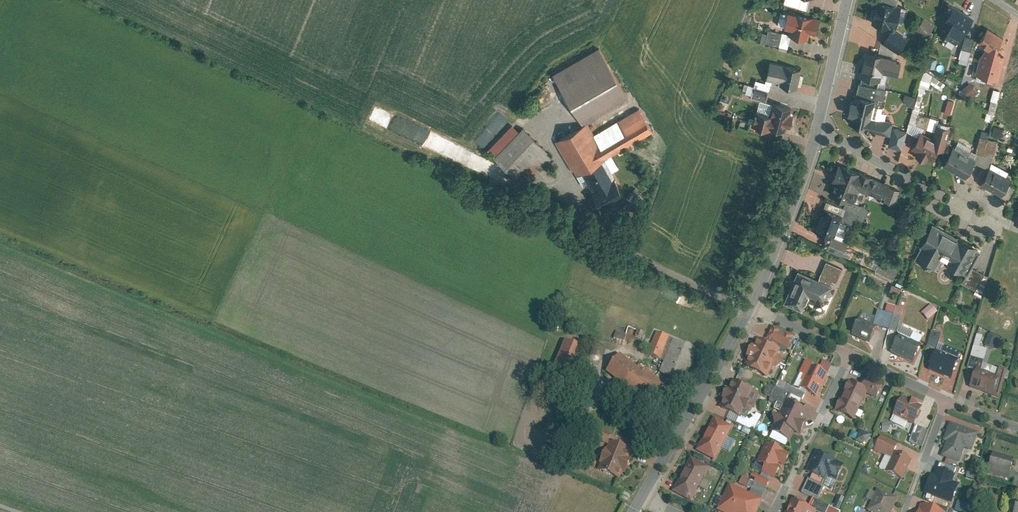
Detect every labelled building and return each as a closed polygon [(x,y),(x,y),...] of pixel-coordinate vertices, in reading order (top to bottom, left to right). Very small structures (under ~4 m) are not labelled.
[(896,6),(898,0),(880,0),(879,1),(879,2),(876,2),(872,21),(895,26),(899,7),(896,6)] [(940,31),(949,36),(954,27),(962,32),(971,16),(954,7),(946,21),(940,31)] [(782,27),(790,28),(789,33),(807,37),(808,32),(815,33),(818,18),(786,11),(782,27)] [(922,16),(914,29),(927,37),(935,23),(922,16)] [(999,80),(1004,59),(998,49),(1003,40),(988,30),(979,44),(986,49),(981,54),(976,75),(999,80)] [(906,41),(891,31),(882,44),(897,54),(906,41)] [(768,32),(765,45),(787,50),(790,37),(768,32)] [(969,48),(972,38),(964,35),(961,45),(969,48)] [(618,92),(589,42),(544,68),(573,118),(618,92)] [(897,54),(882,44),(879,56),(896,60),(897,54)] [(961,48),(955,60),(964,64),(970,52),(961,48)] [(897,76),(901,61),(896,60),(879,56),(866,53),(861,79),(881,83),(883,73),(897,76)] [(765,81),(780,85),(779,87),(796,91),(801,72),(800,72),(769,64),(765,81)] [(754,82),(750,99),(765,103),(770,86),(754,82)] [(885,88),(860,82),(856,100),(848,99),(845,112),(849,112),(847,120),(865,124),(864,129),(889,135),(892,120),(884,119),(886,111),(881,110),(885,88)] [(970,82),(961,89),(967,97),(976,90),(970,82)] [(767,133),(768,129),(784,134),(791,110),(772,105),(769,119),(755,115),(752,129),(767,133)] [(637,111),(593,137),(586,125),(555,143),(574,176),(581,171),(593,191),(613,180),(601,160),(650,132),(637,111)] [(1002,128),(994,126),(992,134),(1000,136),(1002,128)] [(888,144),(901,148),(906,130),(893,127),(888,144)] [(910,151),(917,154),(914,158),(924,164),(926,159),(930,161),(936,151),(942,152),(948,130),(936,127),(932,142),(919,135),(910,151)] [(545,155),(521,133),(495,160),(519,183),(545,155)] [(952,147),(943,164),(964,176),(974,159),(952,147)] [(839,168),(839,169),(837,168),(831,183),(834,184),(829,197),(846,204),(851,191),(882,203),(888,187),(839,168)] [(981,183),(1001,193),(1008,178),(988,169),(981,183)] [(886,201),(893,204),(898,190),(891,187),(886,201)] [(845,207),(826,200),(821,211),(840,219),(845,207)] [(821,211),(813,232),(830,239),(832,239),(833,236),(840,219),(821,211)] [(933,224),(920,245),(922,246),(916,257),(934,268),(941,257),(945,259),(944,261),(963,272),(977,247),(958,236),(956,241),(940,232),(942,229),(933,224)] [(832,239),(830,239),(826,249),(842,255),(847,242),(833,236),(832,239)] [(869,267),(892,278),(897,269),(874,257),(869,267)] [(825,263),(817,282),(829,287),(831,283),(835,284),(841,270),(825,263)] [(797,273),(783,304),(800,311),(806,297),(823,304),(830,287),(829,287),(817,282),(797,273)] [(927,320),(936,312),(930,304),(920,313),(927,320)] [(893,317),(877,313),(873,328),(889,332),(893,317)] [(858,322),(852,337),(869,344),(875,329),(858,322)] [(794,337),(772,327),(766,338),(788,349),(794,337)] [(646,333),(637,330),(633,341),(642,344),(646,333)] [(627,334),(617,331),(615,338),(625,341),(627,334)] [(669,337),(656,332),(648,353),(661,358),(669,337)] [(993,350),(996,340),(987,337),(984,347),(993,350)] [(698,348),(673,339),(659,374),(684,384),(698,348)] [(898,339),(890,355),(912,364),(919,348),(898,339)] [(779,350),(758,340),(754,350),(750,349),(747,356),(750,358),(745,367),(766,377),(772,366),(776,368),(781,358),(776,356),(779,350)] [(577,347),(563,342),(553,368),(567,374),(577,347)] [(928,370),(950,379),(957,363),(934,354),(928,370)] [(620,355),(607,372),(647,403),(663,383),(641,365),(638,369),(620,355)] [(831,365),(823,361),(818,371),(826,374),(831,365)] [(815,398),(826,374),(818,371),(810,367),(798,391),(805,394),(815,398)] [(975,372),(969,389),(991,397),(997,380),(975,372)] [(877,395),(882,384),(866,376),(861,388),(866,390),(877,395)] [(759,394),(733,382),(721,408),(739,417),(746,420),(749,414),(759,394)] [(861,388),(848,382),(835,411),(853,419),(866,390),(861,388)] [(802,401),(805,394),(798,391),(790,386),(786,394),(790,396),(802,401)] [(786,394),(776,389),(771,397),(786,404),(787,402),(790,396),(786,394)] [(921,406),(902,397),(894,415),(913,424),(921,406)] [(804,410),(787,402),(786,404),(780,415),(776,413),(771,424),(776,426),(772,432),(789,441),(794,432),(800,435),(809,416),(803,413),(804,410)] [(736,422),(754,431),(760,419),(749,414),(746,420),(739,417),(736,422)] [(731,426),(714,418),(698,452),(715,460),(731,426)] [(940,455),(964,462),(974,430),(951,422),(940,455)] [(929,431),(916,426),(910,441),(923,446),(929,431)] [(611,437),(598,431),(594,441),(607,446),(611,437)] [(871,435),(860,431),(856,441),(866,446),(871,435)] [(898,443),(882,436),(876,450),(892,457),(894,452),(898,443)] [(631,451),(610,442),(607,452),(604,451),(599,463),(601,464),(599,471),(619,479),(622,473),(625,474),(631,462),(627,460),(631,451)] [(787,454),(766,444),(757,462),(764,465),(760,472),(775,479),(787,454)] [(843,463),(816,451),(807,472),(825,480),(827,475),(836,479),(843,463)] [(911,460),(894,452),(892,457),(886,471),(902,478),(911,460)] [(995,454),(989,474),(1008,480),(1015,460),(995,454)] [(707,467),(690,459),(674,492),(691,500),(707,467)] [(939,462),(928,496),(950,503),(961,469),(939,462)] [(745,471),(739,483),(746,486),(751,474),(745,471)] [(766,488),(769,482),(754,474),(750,481),(766,488)] [(823,487),(807,480),(803,490),(819,498),(823,487)] [(752,488),(750,494),(762,500),(768,489),(766,488),(750,481),(748,486),(752,488)] [(729,484),(717,510),(722,511),(757,511),(762,500),(750,494),(729,484)] [(877,489),(868,510),(871,511),(891,511),(897,499),(877,489)] [(792,499),(786,511),(816,511),(817,510),(792,499)]
